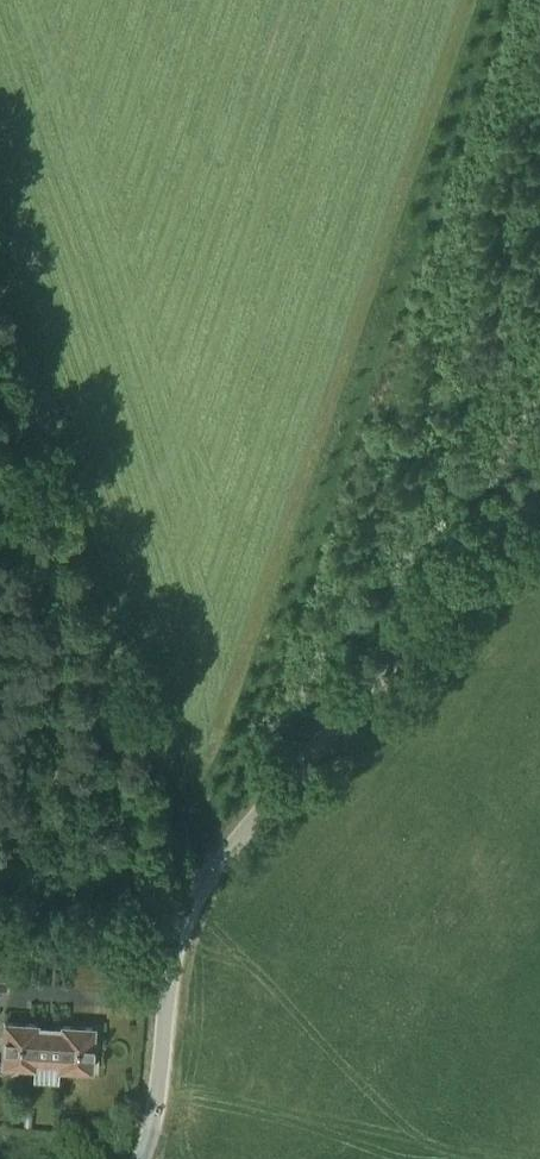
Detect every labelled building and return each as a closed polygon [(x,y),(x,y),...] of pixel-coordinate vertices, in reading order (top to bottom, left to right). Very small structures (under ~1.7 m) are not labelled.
[(34,1030),(34,1025),(2,1023),(0,1062),(0,1066),(32,1068),(32,1063),(57,1064),(57,1069),(89,1071),(91,1028),(59,1027),(59,1032),(34,1030)] [(25,1115),(24,1126),(32,1126),(33,1115),(25,1115)]
